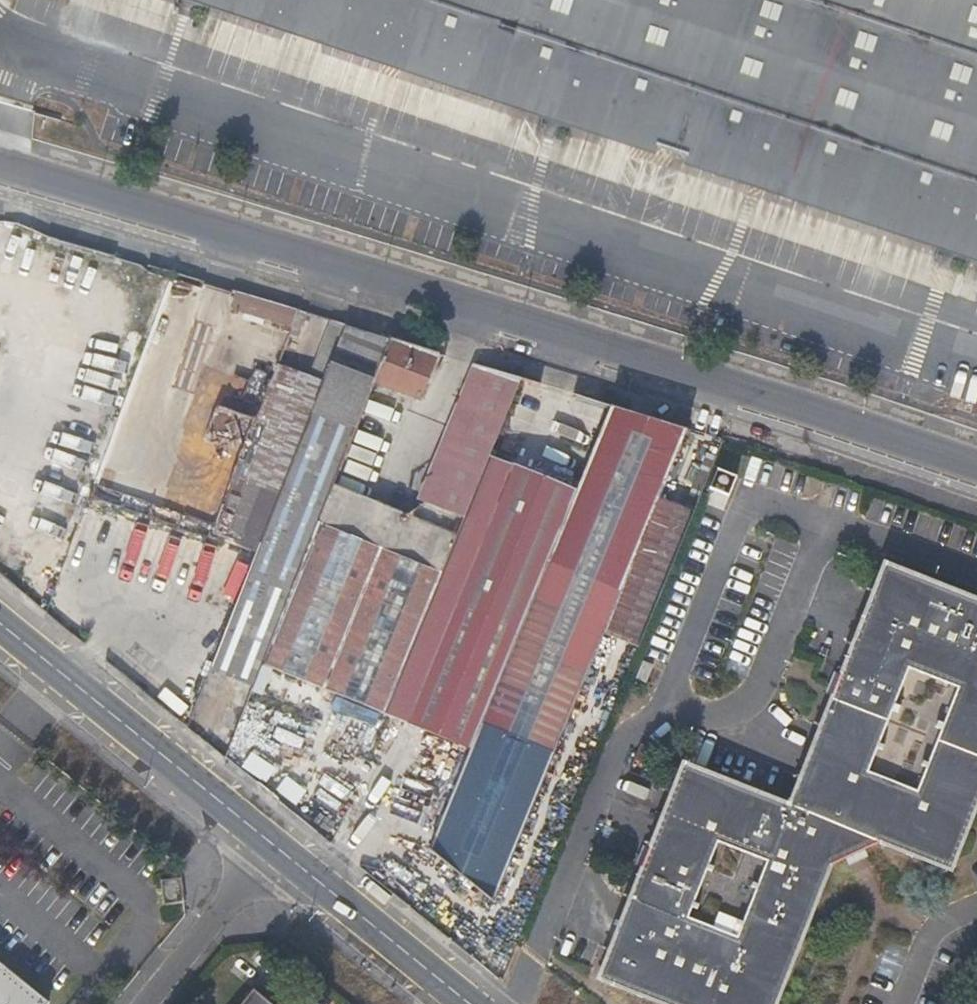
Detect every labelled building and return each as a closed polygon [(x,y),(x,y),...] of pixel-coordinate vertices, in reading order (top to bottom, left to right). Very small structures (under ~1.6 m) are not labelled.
[(976,241),(976,0),(246,0),(976,241)] [(234,295),(228,312),(264,324),(271,306),(234,295)] [(271,306),(264,324),(288,331),(295,312),(271,306)] [(288,331),(286,337),(294,340),(304,314),(295,312),(288,331)] [(328,320),(304,378),(319,385),(343,324),(328,320)] [(319,385),(254,551),(246,576),(289,594),(317,524),(331,487),(372,384),(389,339),(390,337),(343,324),(319,385)] [(436,357),(389,339),(372,384),(418,402),(436,357)] [(275,366),(252,427),(211,536),(254,551),(319,385),(304,378),(275,366)] [(450,537),(517,376),(511,374),(490,367),(424,526),(450,537)] [(430,848),(428,851),(491,904),(618,595),(656,501),(683,434),(608,409),(574,493),(469,750),(466,760),(430,848)] [(651,608),(714,458),(705,456),(682,510),(656,501),(618,595),(651,608)] [(438,575),(381,714),(469,750),(574,493),(511,467),(486,457),(453,538),(438,575)] [(438,575),(453,538),(450,537),(424,526),(331,487),(317,524),(438,575)] [(262,664),(381,714),(438,575),(317,524),(289,594),(262,664)] [(885,574),(843,679),(834,699),(790,812),(682,769),(606,986),(651,1003),(776,1003),(810,923),(828,873),(842,868),(862,860),(876,855),(944,881),(976,801),(976,611),(885,574)] [(289,594),(246,576),(204,684),(224,693),(247,703),(262,664),(289,594)] [(648,666),(638,663),(631,679),(640,682),(645,672),(646,672),(648,666)] [(827,696),(834,699),(843,679),(835,675),(827,696)] [(238,723),(239,723),(247,703),(224,693),(218,707),(238,723)] [(203,743),(224,760),(239,723),(238,723),(218,707),(203,743)] [(401,836),(430,848),(466,760),(437,748),(401,836)] [(862,860),(842,868),(842,870),(862,862),(862,860)] [(161,903),(181,901),(179,876),(159,878),(161,903)] [(44,996),(0,961),(0,1003),(37,1003),(44,996)] [(252,989),(240,1003),(270,1003),(252,989)]
